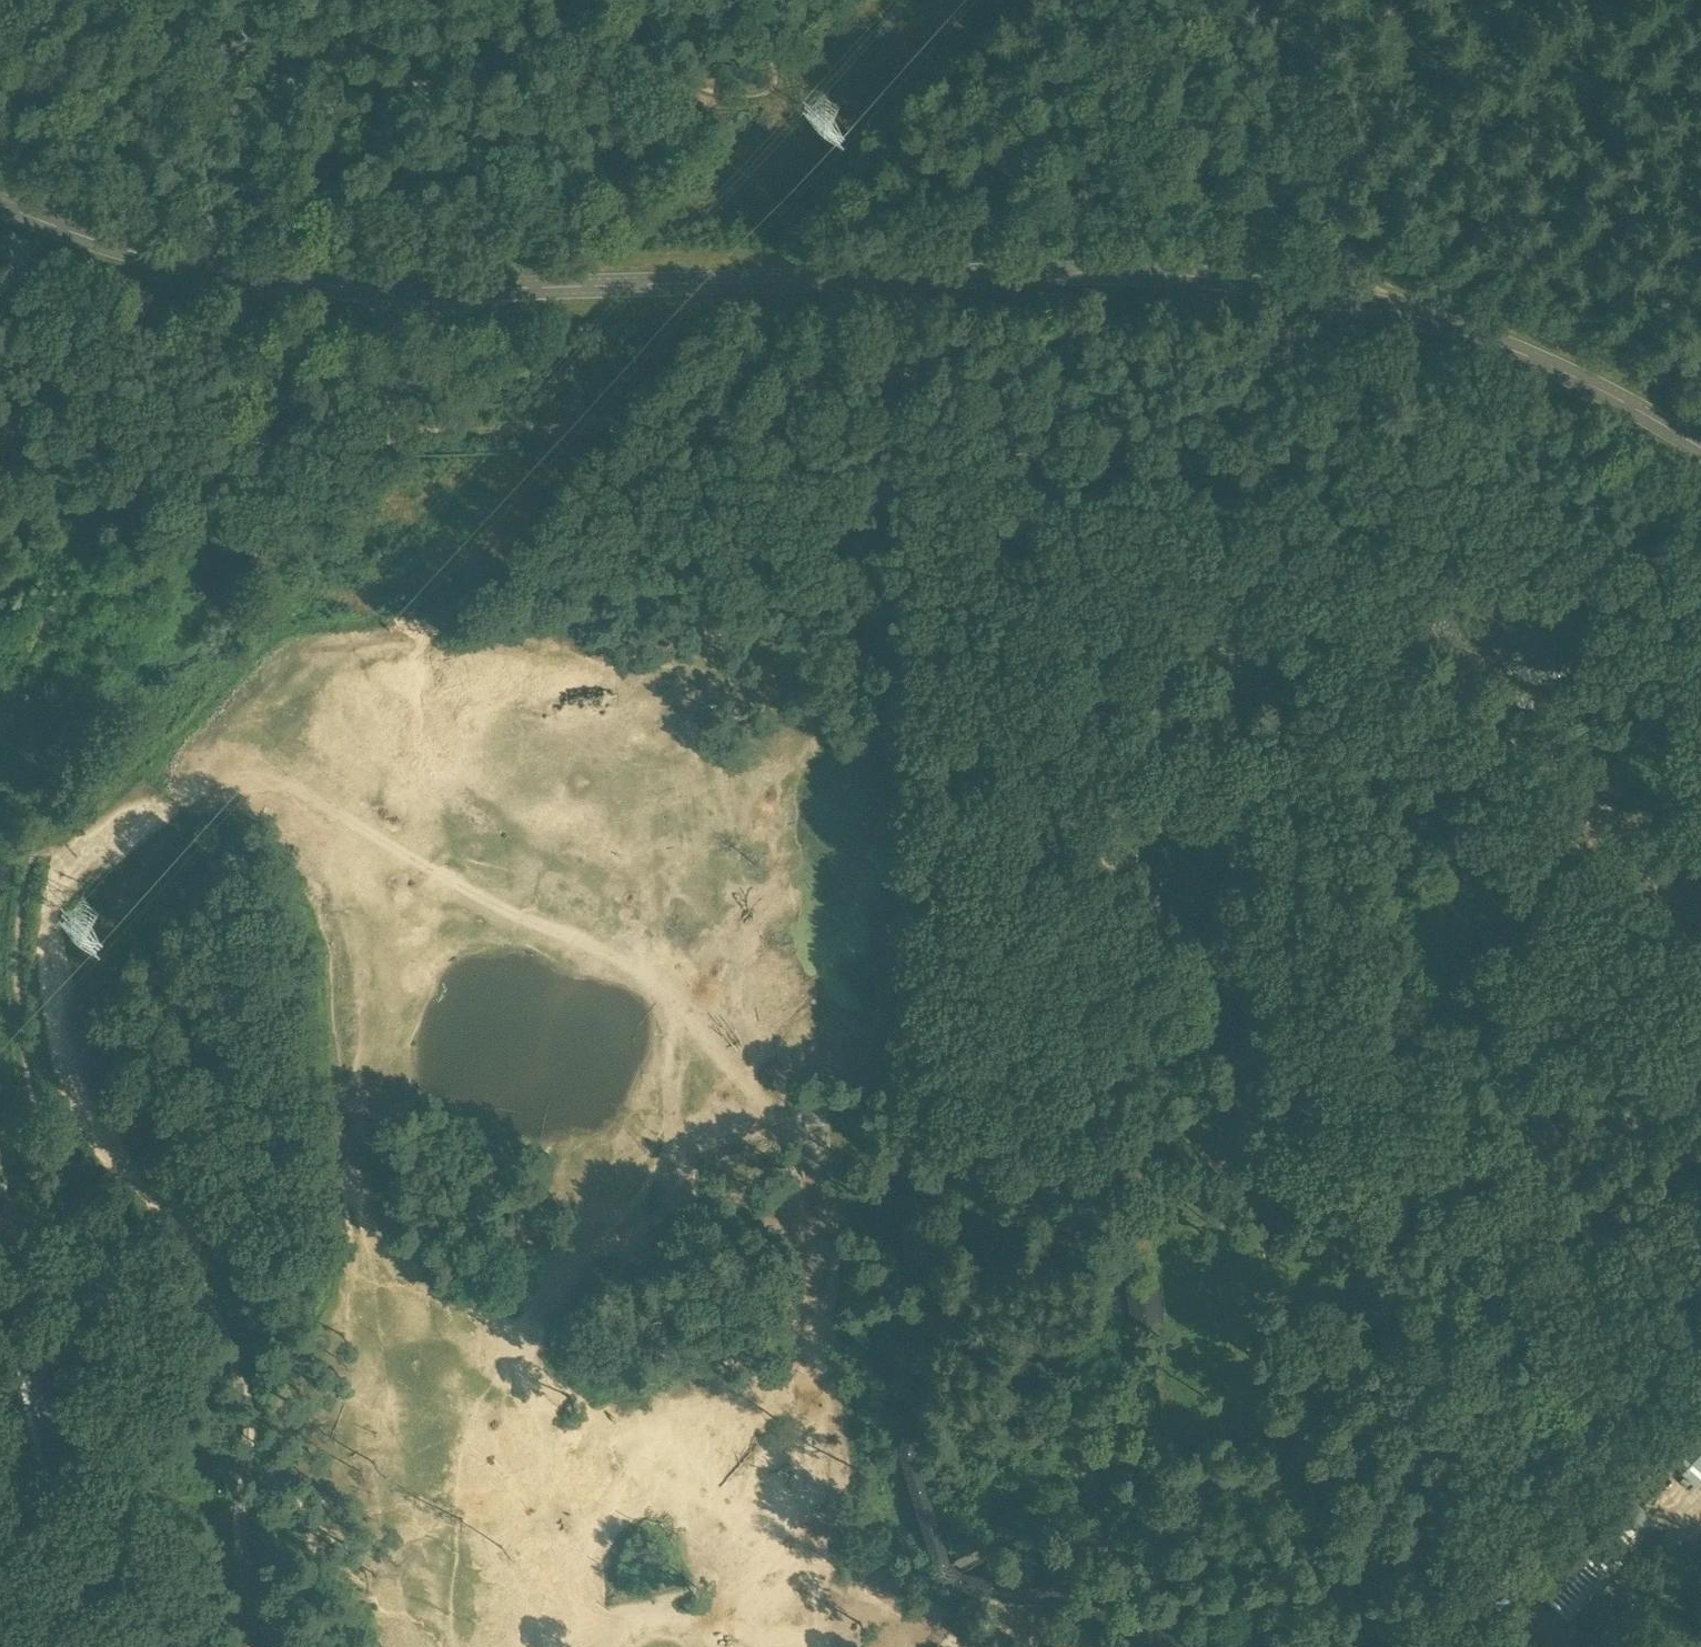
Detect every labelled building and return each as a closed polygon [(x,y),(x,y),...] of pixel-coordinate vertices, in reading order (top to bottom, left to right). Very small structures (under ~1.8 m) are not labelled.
[(1133,1267),(1125,1268),(1132,1324),(1139,1323),(1147,1322),(1168,1320),(1161,1264),(1142,1266),(1133,1267)] [(1664,1452),(1698,1484),(1700,1481),(1700,1414),(1664,1452)] [(1418,1455),(1429,1441),(1419,1434),(1408,1448),(1418,1455)] [(1628,1491),(1535,1587),(1570,1620),(1662,1524),(1628,1491)] [(1671,1642),(1672,1646),(1700,1646),(1700,1634),(1671,1642)]
